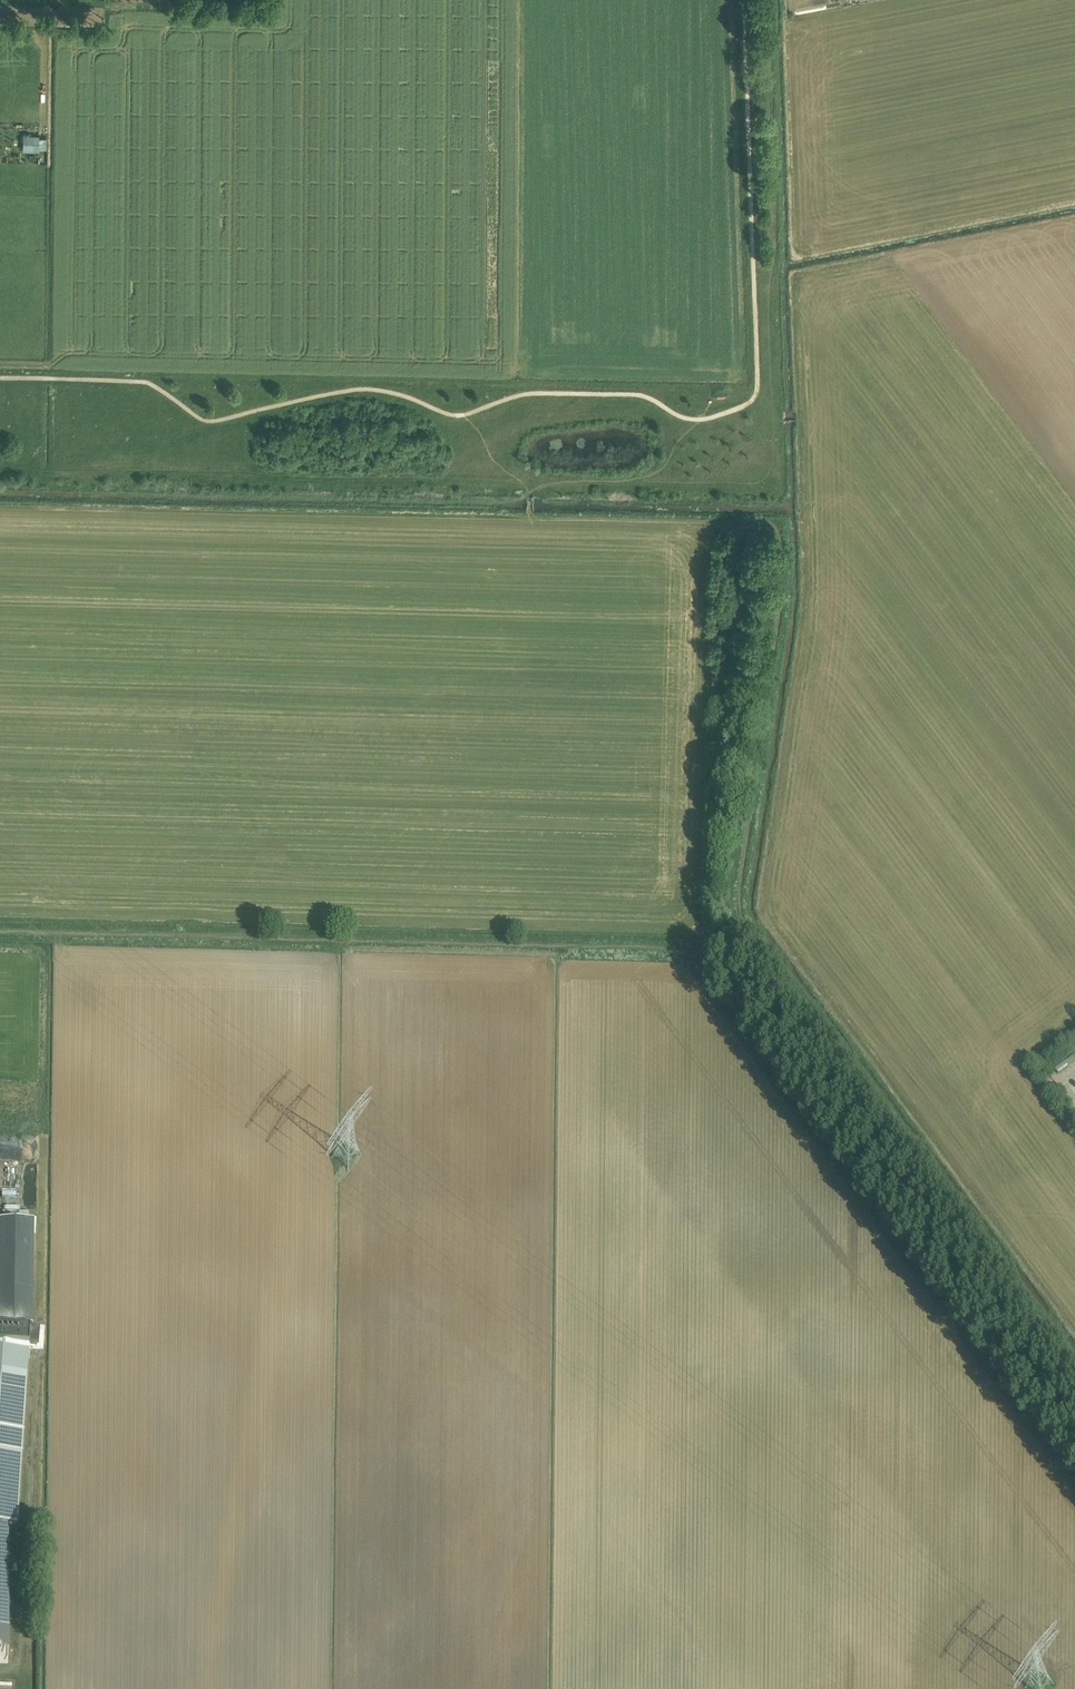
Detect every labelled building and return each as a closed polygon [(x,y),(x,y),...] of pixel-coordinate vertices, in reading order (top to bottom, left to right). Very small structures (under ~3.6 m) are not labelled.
[(36,1160),(37,1143),(0,1141),(0,1157),(36,1160)] [(35,1220),(0,1219),(0,1325),(33,1325),(35,1220)] [(19,1523),(30,1344),(0,1342),(0,1521),(19,1523)] [(9,1645),(10,1524),(0,1524),(0,1645),(9,1645)]
